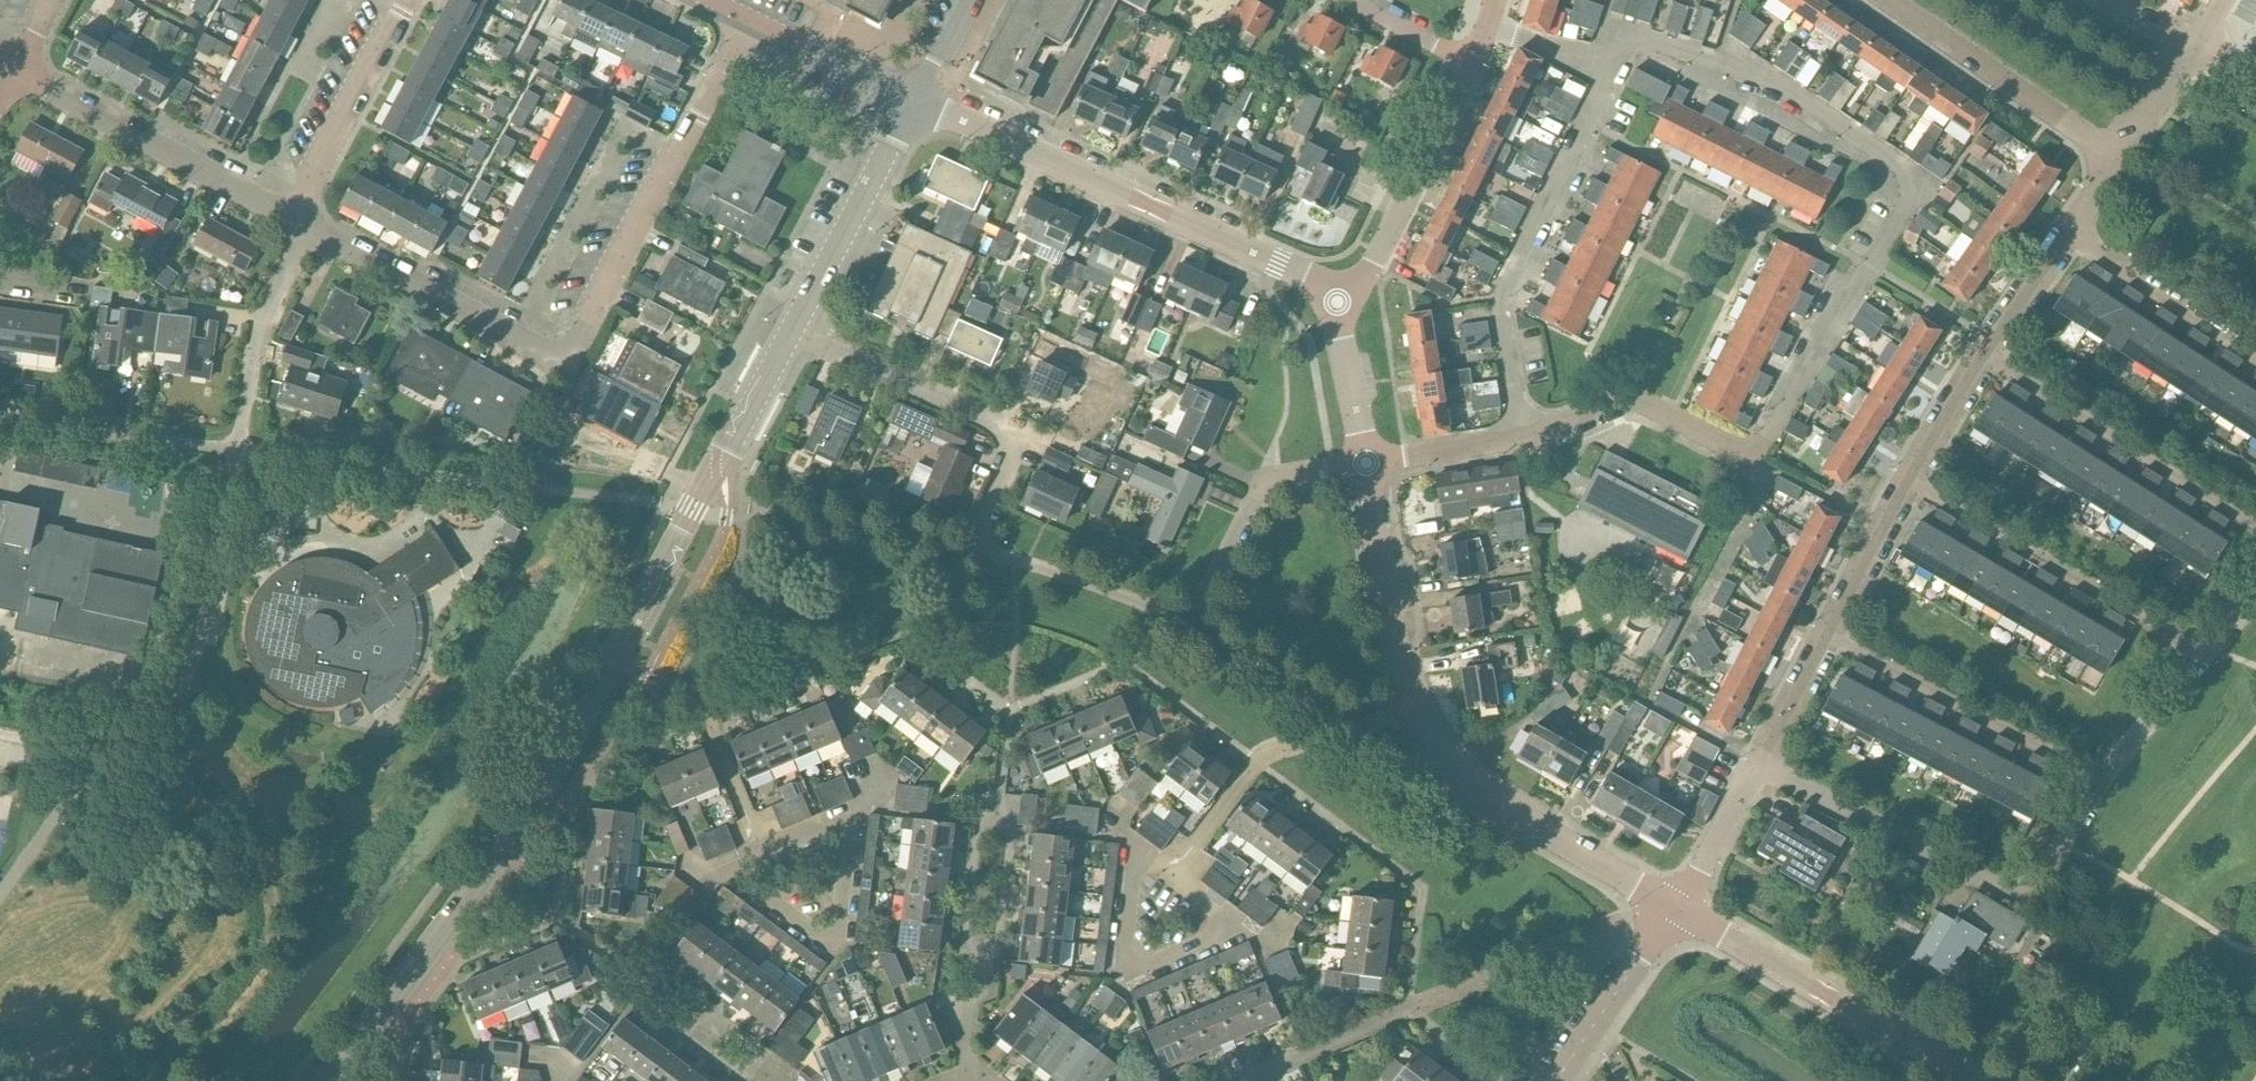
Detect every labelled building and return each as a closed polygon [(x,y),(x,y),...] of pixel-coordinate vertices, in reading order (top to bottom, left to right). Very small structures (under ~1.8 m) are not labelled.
[(111,9),(120,14),(127,1),(126,0),(116,0),(111,9)] [(215,0),(198,0),(193,10),(206,17),(215,0)] [(240,0),(222,0),(220,6),(233,12),(240,0)] [(263,17),(292,33),(293,31),(304,11),(283,0),(273,0),(264,16),(263,17)] [(304,11),(305,9),(310,0),(283,0),(304,11)] [(442,17),(471,32),(482,10),(463,0),(451,0),(442,17)] [(482,10),(483,9),(488,0),(463,0),(482,10)] [(539,0),(522,0),(516,10),(530,17),(539,0)] [(554,17),(568,23),(562,35),(573,41),(573,39),(578,28),(591,1),(589,0),(562,0),(554,17)] [(827,4),(826,4),(834,9),(846,15),(848,12),(869,22),(871,23),(873,24),(876,24),(878,23),(880,22),(881,22),(883,21),(884,19),(886,17),(895,0),(820,0),(827,4)] [(1005,9),(990,38),(986,45),(990,47),(980,65),(977,64),(970,78),(973,80),(984,86),(985,84),(1005,94),(1003,98),(1015,104),(1024,109),(1026,105),(1056,119),(1118,0),(1010,0),(1005,9)] [(1146,14),(1154,0),(1119,0),(1146,14)] [(1248,0),(1247,0),(1241,13),(1235,9),(1227,24),(1258,40),(1272,13),(1248,0)] [(1557,5),(1542,0),(1531,0),(1522,27),(1547,35),(1557,5)] [(1599,19),(1604,6),(1585,0),(1576,0),(1572,10),(1599,19)] [(1624,15),(1629,0),(1614,0),(1611,11),(1624,16),(1624,15)] [(1658,0),(1644,0),(1637,20),(1650,24),(1658,0)] [(1793,11),(1801,0),(1777,0),(1793,11)] [(1793,11),(1815,26),(1829,6),(1821,0),(1801,0),(1793,11)] [(127,1),(120,14),(121,15),(129,19),(135,5),(128,1),(127,1)] [(578,28),(573,39),(574,39),(598,50),(599,48),(616,13),(593,2),(591,1),(578,28)] [(1680,34),(1689,8),(1674,3),(1665,29),(1680,34)] [(1119,4),(1113,15),(1120,19),(1128,17),(1131,10),(1119,4)] [(1829,6),(1815,26),(1817,28),(1837,42),(1851,21),(1829,6)] [(1703,42),(1714,11),(1700,7),(1689,38),(1703,42)] [(1595,32),(1599,19),(1572,10),(1568,23),(1595,32)] [(1739,41),(1755,18),(1743,10),(1728,33),(1739,41)] [(216,12),(212,20),(216,22),(221,14),(216,12)] [(616,13),(599,48),(599,49),(600,49),(623,59),(640,25),(617,13),(616,13)] [(187,16),(184,23),(184,24),(198,31),(202,23),(187,16)] [(1344,29),(1319,16),(1312,29),(1306,25),(1298,40),(1330,57),(1344,29)] [(263,17),(251,41),(280,56),(292,33),(263,17)] [(460,53),(471,32),(442,17),(430,39),(460,53)] [(1755,18),(1739,41),(1750,49),(1766,26),(1755,18)] [(1150,19),(1144,32),(1159,39),(1164,25),(1150,19)] [(163,20),(156,34),(165,38),(165,39),(172,25),(163,20)] [(1851,21),(1837,42),(1859,57),(1862,53),(1873,36),(1851,21)] [(172,25),(165,39),(166,39),(174,43),(180,30),(173,25),(172,25)] [(623,59),(620,65),(621,65),(645,77),(651,63),(652,63),(664,38),(664,36),(640,25),(623,59)] [(512,26),(508,35),(518,40),(521,33),(522,31),(512,26)] [(1208,45),(1214,34),(1200,27),(1194,38),(1208,45)] [(91,70),(106,42),(83,29),(67,58),(91,70)] [(204,33),(200,42),(213,49),(228,57),(233,49),(218,40),(206,33),(205,33),(204,33)] [(528,65),(541,42),(529,35),(516,58),(528,65)] [(652,63),(651,63),(676,75),(689,48),(664,36),(664,38),(652,63)] [(1862,53),(1859,57),(1861,58),(1883,73),(1893,58),(1896,52),(1873,36),(1862,53)] [(497,46),(511,53),(515,44),(502,37),(497,46)] [(419,61),(418,61),(447,77),(448,76),(460,53),(430,39),(419,61)] [(268,78),(280,56),(251,41),(239,62),(268,78)] [(1789,41),(1773,64),(1774,65),(1784,72),(1785,72),(1801,49),(1799,48),(1789,41)] [(106,42),(91,70),(112,82),(127,53),(106,42)] [(200,42),(195,50),(195,51),(196,51),(209,58),(213,50),(213,49),(200,42)] [(497,46),(493,55),(506,62),(511,53),(497,46)] [(1393,89),(1407,61),(1382,49),(1375,62),(1368,58),(1361,73),(1393,89)] [(1519,49),(1505,76),(1528,88),(1542,61),(1519,49)] [(1801,49),(1785,72),(1795,79),(1795,80),(1810,58),(1811,56),(1801,49)] [(1218,51),(1211,65),(1225,72),(1232,57),(1218,51)] [(1876,83),(1875,84),(1876,85),(1888,93),(1891,93),(1897,83),(1905,88),(1913,76),(1919,68),(1896,52),(1893,58),(1883,73),(1876,83)] [(127,53),(112,82),(114,82),(136,95),(151,66),(129,54),(127,53)] [(1121,79),(1130,61),(1118,56),(1109,74),(1121,79)] [(1271,58),(1265,72),(1276,78),(1283,64),(1272,59),(1271,58)] [(555,78),(560,68),(543,59),(537,69),(555,78)] [(418,61),(406,84),(436,98),(447,77),(418,61)] [(256,101),(268,78),(239,62),(227,86),(256,101)] [(1158,65),(1155,73),(1163,76),(1167,69),(1158,65)] [(151,66),(136,95),(158,106),(173,78),(151,66)] [(1913,76),(1905,88),(1916,96),(1907,109),(1918,117),(1919,117),(1928,104),(1942,84),(1941,83),(1919,68),(1913,76)] [(1636,69),(1627,88),(1654,102),(1648,112),(1661,118),(1671,99),(1666,97),(1671,87),(1637,70),(1636,69)] [(561,82),(577,91),(583,80),(566,72),(561,82)] [(1085,85),(1072,115),(1100,127),(1113,97),(1103,93),(1108,80),(1090,72),(1084,84),(1085,85)] [(1152,72),(1145,89),(1155,94),(1163,76),(1155,73),(1152,72)] [(1834,72),(1818,95),(1828,102),(1830,103),(1846,81),(1844,79),(1834,72)] [(1163,76),(1155,94),(1156,94),(1166,99),(1174,81),(1172,80),(1164,77),(1163,76)] [(1515,115),(1528,88),(1505,76),(1492,103),(1515,115)] [(176,87),(190,94),(194,85),(181,78),(176,87)] [(583,80),(577,91),(579,92),(595,100),(595,99),(600,89),(584,81),(583,80)] [(1846,81),(1830,103),(1840,111),(1856,88),(1846,81)] [(406,84),(394,107),(423,122),(436,98),(406,84)] [(1942,84),(1928,104),(1950,119),(1964,99),(1942,84)] [(1674,149),(1693,111),(1682,105),(1689,91),(1678,85),(1671,99),(1661,118),(1651,138),(1674,149)] [(244,123),(256,101),(227,86),(215,108),(244,123)] [(185,103),(190,94),(176,87),(171,95),(185,103)] [(1549,99),(1575,112),(1581,100),(1555,87),(1549,99)] [(1100,127),(1125,139),(1139,109),(1143,100),(1117,88),(1113,97),(1100,127)] [(531,114),(537,104),(540,97),(528,89),(518,107),(531,114)] [(1328,103),(1328,104),(1339,110),(1346,97),(1334,91),(1328,103)] [(505,119),(514,102),(500,94),(492,112),(505,119)] [(1307,94),(1290,131),(1305,138),(1322,100),(1307,94)] [(562,120),(591,135),(603,112),(574,97),(562,120)] [(609,106),(608,107),(622,114),(625,116),(630,105),(614,97),(609,106)] [(1569,124),(1575,112),(1549,99),(1543,111),(1569,124)] [(1964,99),(1950,119),(1973,135),(1987,115),(1964,99)] [(168,101),(164,109),(177,115),(181,108),(168,101)] [(630,105),(625,116),(648,128),(656,113),(632,101),(630,105)] [(1693,111),(1674,149),(1693,159),(1712,120),(1719,107),(1709,101),(1708,103),(1702,115),(1693,111)] [(1225,126),(1233,108),(1221,103),(1206,136),(1199,133),(1202,124),(1187,117),(1183,125),(1168,158),(1194,170),(1206,144),(1215,148),(1225,126)] [(1492,103),(1478,131),(1493,139),(1501,142),(1515,115),(1492,103)] [(1155,116),(1141,146),(1168,158),(1183,125),(1172,120),(1171,120),(1175,112),(1160,106),(1159,109),(1155,117),(1155,116)] [(394,107),(382,129),(411,144),(423,122),(394,107)] [(1712,120),(1693,159),(1694,160),(1712,168),(1731,130),(1722,126),(1729,113),(1730,112),(1720,107),(1719,107),(1712,120)] [(2196,129),(2205,114),(2194,107),(2184,122),(2196,129)] [(232,146),(244,123),(215,108),(203,131),(232,146)] [(1233,108),(1225,126),(1235,131),(1243,113),(1233,108)] [(1870,114),(1862,126),(1863,127),(1864,126),(1874,134),(1885,118),(1874,109),(1870,114)] [(1890,111),(1885,118),(1874,134),(1886,141),(1901,118),(1890,111)] [(491,118),(487,125),(495,129),(499,122),(491,118)] [(562,120),(550,143),(579,158),(591,135),(562,120)] [(1731,130),(1712,168),(1714,170),(1733,179),(1752,141),(1760,127),(1749,122),(1749,123),(1742,136),(1732,130),(1731,130)] [(1991,122),(1983,134),(2002,147),(2010,136),(1991,122)] [(1931,123),(1924,134),(1935,141),(1942,131),(1931,123)] [(69,179),(84,151),(32,124),(17,151),(69,179)] [(1752,141),(1733,179),(1750,187),(1769,149),(1763,146),(1770,133),(1770,132),(1760,127),(1752,141)] [(763,196),(786,153),(766,142),(746,131),(723,175),(704,165),(683,205),(766,248),(787,209),(763,196)] [(1511,147),(1501,142),(1478,131),(1464,158),(1487,170),(1492,159),(1503,164),(1511,147)] [(1919,164),(1927,153),(1935,142),(1935,141),(1924,134),(1908,157),(1919,164)] [(508,159),(516,142),(503,135),(494,152),(508,159)] [(1223,150),(1211,177),(1237,188),(1249,162),(1240,158),(1242,152),(1246,143),(1230,135),(1223,150)] [(1981,159),(1992,144),(1980,136),(1969,151),(1981,159)] [(481,164),(490,146),(477,139),(468,156),(481,164)] [(1522,153),(1548,166),(1554,153),(1528,141),(1522,153)] [(1769,149),(1750,187),(1754,190),(1773,199),(1799,147),(1790,142),(1789,144),(1783,156),(1769,149)] [(404,166),(411,152),(394,143),(387,157),(404,166)] [(550,143),(538,165),(567,180),(578,159),(579,158),(550,143)] [(1325,212),(1343,175),(1332,169),(1338,158),(1308,143),(1296,167),(1314,176),(1302,200),(1325,212)] [(1249,162),(1237,188),(1264,201),(1277,171),(1276,171),(1282,157),(1258,147),(1256,146),(1249,162)] [(1609,147),(1604,158),(1617,165),(1613,175),(1610,180),(1649,199),(1652,193),(1661,174),(1623,154),(1609,147)] [(1799,147),(1773,199),(1791,209),(1811,170),(1803,166),(1810,154),(1810,152),(1801,147),(1799,147)] [(1542,178),(1548,166),(1522,153),(1516,165),(1542,178)] [(1930,172),(1938,161),(1927,153),(1919,164),(1930,172)] [(2035,153),(2020,175),(2045,192),(2060,171),(2050,163),(2035,153)] [(938,157),(923,190),(948,201),(947,204),(932,236),(958,248),(974,212),(975,212),(989,180),(938,157)] [(1473,197),(1487,170),(1464,158),(1450,186),(1473,197)] [(1938,161),(1930,172),(1942,180),(1952,166),(1940,158),(1938,161)] [(1811,170),(1791,209),(1796,211),(1816,221),(1825,202),(1835,182),(1842,168),(1830,163),(1830,164),(1823,177),(1814,172),(1811,170)] [(537,167),(526,188),(555,203),(566,183),(567,180),(538,165),(537,167)] [(438,167),(431,181),(447,189),(448,188),(454,176),(438,167)] [(123,183),(107,174),(90,203),(109,214),(115,203),(127,209),(127,211),(148,223),(150,221),(162,228),(149,251),(163,259),(182,222),(171,215),(177,202),(128,175),(123,183)] [(2004,197),(2003,198),(2029,216),(2030,214),(2045,192),(2020,175),(2004,197)] [(366,217),(381,188),(358,176),(342,205),(366,217)] [(454,176),(448,188),(463,196),(469,184),(454,176)] [(1527,177),(1522,186),(1533,192),(1538,183),(1527,177)] [(1589,187),(1588,190),(1602,196),(1640,216),(1641,213),(1649,199),(1610,180),(1607,186),(1593,178),(1589,187)] [(484,204),(493,187),(480,180),(470,197),(484,204)] [(1956,196),(1961,188),(1949,180),(1947,183),(1944,188),(1956,196)] [(1460,223),(1473,197),(1450,186),(1438,211),(1460,223)] [(381,188),(366,217),(387,228),(388,229),(403,200),(381,188)] [(525,190),(514,209),(543,225),(554,205),(555,203),(526,188),(525,190)] [(1944,188),(1939,195),(1950,204),(1956,196),(1944,188)] [(1588,190),(1583,199),(1597,206),(1592,215),(1590,219),(1629,238),(1631,234),(1640,216),(1602,196),(1588,190)] [(68,229),(83,201),(68,192),(52,220),(68,229)] [(1495,208),(1520,221),(1526,208),(1501,195),(1495,208)] [(1030,196),(1014,231),(1028,238),(1027,239),(1026,239),(1021,252),(1032,257),(1033,254),(1038,244),(1055,208),(1030,196)] [(2003,198),(1989,218),(2015,236),(2029,216),(2003,198)] [(403,200),(388,229),(410,240),(425,212),(403,200)] [(29,208),(23,219),(39,228),(45,217),(47,213),(31,204),(29,208)] [(1924,207),(1913,221),(1919,225),(1923,227),(1923,228),(1932,235),(1943,221),(1926,208),(1924,207)] [(1055,208),(1038,244),(1039,245),(1050,250),(1051,248),(1061,253),(1064,254),(1079,221),(1080,219),(1055,208)] [(1514,232),(1520,221),(1495,208),(1489,220),(1514,232)] [(513,213),(502,232),(531,248),(541,229),(543,225),(514,209),(513,213)] [(463,211),(458,219),(471,226),(476,217),(463,211)] [(1446,250),(1460,223),(1438,211),(1424,239),(1446,250)] [(425,212),(410,240),(433,253),(448,224),(425,212)] [(1973,240),(1973,241),(1998,259),(1999,258),(2015,236),(1989,218),(1986,222),(1976,237),(1973,240)] [(246,272),(260,246),(210,219),(196,246),(246,272)] [(1569,227),(1567,231),(1581,237),(1620,257),(1621,254),(1629,238),(1590,219),(1587,226),(1573,219),(1569,227)] [(1909,223),(1906,231),(1919,237),(1923,229),(1909,223)] [(459,248),(464,240),(468,231),(456,225),(447,241),(459,248)] [(907,225),(867,312),(887,322),(891,314),(916,326),(912,333),(932,342),(936,334),(949,340),(959,322),(962,317),(947,310),(972,255),(958,248),(932,237),(920,231),(907,225)] [(1005,263),(1017,236),(1000,229),(989,256),(1005,263)] [(1104,230),(1089,264),(1113,275),(1128,242),(1104,230)] [(1567,231),(1563,240),(1576,246),(1572,255),(1570,260),(1608,279),(1611,274),(1620,257),(1581,237),(1567,231)] [(1906,231),(1902,241),(1903,241),(1904,241),(1915,246),(1919,237),(1906,231)] [(500,236),(490,255),(519,270),(529,251),(531,248),(502,232),(500,236)] [(1439,264),(1446,250),(1424,239),(1410,266),(1431,277),(1430,279),(1425,289),(1450,302),(1457,290),(1446,284),(1453,271),(1439,264)] [(1767,259),(1767,260),(1805,280),(1810,270),(1824,277),(1829,266),(1777,240),(1776,241),(1767,259)] [(1908,261),(1915,246),(1904,241),(1903,241),(1904,241),(1897,256),(1908,261)] [(1957,263),(1956,264),(1982,282),(1983,280),(1998,259),(1973,241),(1972,241),(1959,260),(1957,263)] [(1128,242),(1113,275),(1115,275),(1138,286),(1153,253),(1130,242),(1128,242)] [(708,316),(724,285),(702,274),(709,260),(680,245),(659,284),(657,289),(659,290),(708,316)] [(1480,268),(1493,274),(1499,262),(1474,249),(1468,262),(1480,268)] [(479,276),(478,277),(507,293),(518,272),(519,270),(490,255),(490,256),(479,276)] [(1065,289),(1076,263),(1060,256),(1048,282),(1065,289)] [(1553,259),(1547,272),(1599,297),(1608,279),(1570,260),(1566,266),(1553,259)] [(1757,280),(1756,281),(1809,308),(1814,298),(1800,290),(1805,280),(1767,260),(1757,280)] [(100,261),(99,272),(112,274),(113,262),(100,261)] [(1076,263),(1065,289),(1078,295),(1090,269),(1076,263)] [(1179,264),(1163,299),(1176,305),(1176,307),(1185,311),(1201,276),(1202,275),(1179,264)] [(1942,284),(1941,285),(1967,303),(1982,282),(1956,264),(1942,284)] [(2074,276),(2055,307),(2073,318),(2095,284),(2103,271),(2093,265),(2085,277),(2082,282),(2074,276)] [(166,266),(155,281),(167,290),(178,275),(166,266)] [(144,268),(140,277),(152,284),(157,275),(144,268)] [(1487,286),(1493,274),(1480,268),(1475,280),(1487,286)] [(2095,284),(2073,318),(2089,329),(2109,299),(2101,294),(2104,289),(2112,277),(2103,271),(2095,284)] [(1547,272),(1543,280),(1556,287),(1551,297),(1590,316),(1591,314),(1599,297),(1547,272)] [(639,274),(630,291),(648,300),(652,302),(659,290),(657,289),(659,284),(639,274)] [(1201,276),(1185,311),(1188,312),(1199,317),(1199,315),(1212,321),(1211,323),(1229,331),(1239,306),(1223,299),(1228,287),(1204,276),(1202,275),(1201,276)] [(1756,281),(1746,301),(1785,320),(1790,311),(1803,318),(1809,308),(1756,281)] [(2109,299),(2089,329),(2104,339),(2127,304),(2136,292),(2127,286),(2118,299),(2115,303),(2109,299)] [(92,300),(91,306),(105,308),(104,309),(97,364),(120,367),(122,348),(154,352),(159,316),(155,315),(125,311),(111,309),(114,289),(94,287),(92,300)] [(355,344),(372,313),(347,300),(350,295),(336,287),(316,323),(355,344)] [(2127,304),(2104,339),(2121,350),(2140,319),(2133,314),(2136,310),(2144,297),(2136,292),(2127,304)] [(1000,306),(1009,311),(1015,297),(1006,293),(1000,306)] [(1135,328),(1140,318),(1139,318),(1148,299),(1133,293),(1120,321),(1135,328)] [(159,316),(154,352),(156,352),(188,356),(186,376),(208,379),(215,323),(209,322),(193,320),(187,319),(189,301),(190,300),(168,297),(168,298),(166,316),(160,316),(159,316)] [(1015,297),(1009,311),(1017,315),(1024,301),(1023,301),(1015,297)] [(1532,300),(1527,312),(1544,320),(1579,338),(1588,319),(1590,316),(1551,297),(1550,300),(1546,307),(1532,300)] [(972,299),(965,315),(975,319),(983,304),(972,299)] [(648,301),(637,321),(663,335),(670,322),(673,315),(674,314),(652,302),(648,300),(648,301)] [(1746,302),(1736,322),(1788,348),(1789,346),(1793,338),(1780,331),(1785,320),(1746,301),(1746,302)] [(1857,313),(1881,329),(1888,317),(1864,302),(1857,313)] [(1148,334),(1159,308),(1147,303),(1135,329),(1148,334)] [(2140,319),(2121,350),(2136,360),(2138,361),(2160,326),(2168,313),(2159,307),(2151,320),(2148,324),(2140,319)] [(58,358),(63,318),(0,309),(0,350),(58,358)] [(291,342),(304,317),(292,310),(278,336),(291,342)] [(1026,311),(1023,317),(1035,323),(1039,317),(1026,311)] [(1410,347),(1435,343),(1430,313),(1405,317),(1410,347)] [(1874,340),(1881,329),(1857,313),(1850,325),(1874,340)] [(2160,326),(2138,361),(2153,371),(2173,340),(2166,336),(2169,331),(2177,319),(2168,313),(2160,326)] [(1904,343),(1926,357),(1942,331),(1920,317),(1904,343)] [(1461,339),(1489,335),(1487,321),(1459,325),(1461,339)] [(959,322),(949,340),(946,347),(990,368),(1002,341),(959,322)] [(1726,341),(1726,342),(1764,361),(1765,359),(1769,351),(1783,358),(1788,348),(1736,322),(1726,341)] [(1083,345),(1090,331),(1080,326),(1074,340),(1083,345)] [(456,392),(470,365),(456,357),(458,353),(411,328),(388,370),(421,388),(418,393),(432,401),(441,384),(456,392)] [(2173,340),(2153,371),(2154,371),(2170,382),(2201,334),(2192,328),(2181,346),(2173,340)] [(1090,331),(1083,345),(1092,348),(1098,335),(1090,331)] [(2201,334),(2170,382),(2186,392),(2187,392),(2206,362),(2199,357),(2210,340),(2201,334)] [(1489,335),(1461,339),(1464,352),(1492,348),(1489,335)] [(1040,362),(1027,392),(1052,403),(1056,394),(1068,399),(1076,381),(1074,381),(1077,374),(1081,376),(1089,359),(1039,336),(1032,354),(1044,359),(1042,363),(1040,362)] [(629,339),(609,378),(618,383),(617,384),(635,393),(661,406),(668,392),(664,390),(669,380),(673,382),(682,366),(639,344),(629,339)] [(1726,342),(1716,362),(1768,388),(1768,387),(1773,379),(1759,371),(1764,361),(1726,342)] [(1415,378),(1440,373),(1435,343),(1410,347),(1415,378)] [(1888,368),(1887,370),(1908,384),(1909,383),(1926,357),(1904,343),(1888,368)] [(326,363),(328,358),(289,345),(283,362),(294,366),(282,403),(335,419),(347,382),(309,370),(313,359),(326,363)] [(1214,364),(1228,370),(1234,356),(1220,350),(1214,364)] [(2206,362),(2187,392),(2203,403),(2234,355),(2225,350),(2214,367),(2206,362)] [(1185,354),(1178,370),(1180,371),(1185,373),(1187,369),(1186,368),(1190,357),(1185,354)] [(1849,380),(1857,369),(1833,354),(1825,365),(1849,380)] [(2234,355),(2203,403),(2204,404),(2219,414),(2239,383),(2232,379),(2243,361),(2234,355)] [(1158,378),(1165,365),(1155,360),(1148,374),(1158,378)] [(1716,362),(1705,382),(1744,401),(1745,400),(1749,392),(1763,399),(1768,388),(1716,362)] [(470,365),(456,392),(470,400),(461,416),(475,424),(478,418),(510,435),(533,393),(486,368),(484,373),(470,365)] [(1165,365),(1158,378),(1162,380),(1162,381),(1166,383),(1167,381),(1173,369),(1165,365)] [(1472,399),(1499,395),(1496,382),(1472,385),(1470,369),(1440,373),(1415,378),(1419,407),(1444,403),(1444,399),(1451,389),(1469,386),(1472,399)] [(1178,370),(1174,380),(1184,384),(1188,374),(1185,373),(1180,371),(1178,370)] [(1887,370),(1870,396),(1892,410),(1908,384),(1887,370)] [(1131,374),(1127,382),(1129,389),(1136,393),(1143,380),(1131,374)] [(2219,414),(2221,415),(2236,425),(2255,393),(2255,374),(2247,388),(2239,383),(2219,414)] [(603,375),(581,416),(640,446),(649,429),(645,426),(648,419),(653,422),(661,406),(660,406),(661,406),(635,393),(617,384),(618,383),(609,378),(603,375)] [(1820,399),(1828,386),(1817,379),(1809,392),(1820,399)] [(1705,382),(1694,404),(1747,430),(1753,418),(1739,412),(1744,401),(1705,382)] [(1993,396),(1974,426),(1991,437),(2021,389),(2013,384),(2002,402),(1993,396)] [(806,386),(795,411),(796,412),(808,417),(819,392),(807,386),(806,386)] [(1207,453),(1221,421),(1215,419),(1223,401),(1189,386),(1180,405),(1189,409),(1176,437),(1149,425),(1142,441),(1183,459),(1190,445),(1207,453)] [(2021,389),(1991,437),(2008,448),(2027,418),(2019,413),(2030,395),(2021,390),(2021,389)] [(1809,392),(1802,404),(1813,411),(1820,399),(1809,392)] [(2236,425),(2252,435),(2255,428),(2255,393),(2236,425)] [(1499,395),(1472,399),(1474,411),(1501,407),(1499,395)] [(837,463),(861,410),(830,396),(806,449),(837,463)] [(1876,435),(1892,410),(1870,396),(1854,421),(1876,435)] [(1444,403),(1419,407),(1424,437),(1449,433),(1444,403)] [(930,441),(939,421),(900,404),(891,424),(930,441)] [(2027,418),(2008,448),(2025,459),(2055,411),(2054,410),(2046,405),(2035,423),(2027,418)] [(2055,411),(2025,459),(2041,469),(2061,439),(2052,434),(2063,416),(2055,411)] [(1791,419),(1784,432),(1786,433),(1802,442),(1809,428),(1791,419)] [(962,449),(968,435),(969,433),(941,420),(934,436),(962,449)] [(1838,446),(1838,447),(1859,461),(1860,459),(1876,435),(1854,421),(1846,433),(1839,445),(1838,446)] [(2061,439),(2041,469),(2057,480),(2088,432),(2079,426),(2068,444),(2061,439)] [(356,441),(356,444),(365,444),(365,442),(366,433),(357,432),(356,441)] [(2088,432),(2057,480),(2074,490),(2093,460),(2085,455),(2097,437),(2088,432)] [(1786,433),(1779,444),(1795,453),(1802,442),(1786,433)] [(1826,439),(1818,452),(1829,460),(1822,472),(1843,486),(1859,461),(1838,447),(1826,439)] [(544,449),(541,454),(555,462),(560,452),(548,445),(546,445),(544,449)] [(1102,470),(1107,457),(1082,446),(1076,458),(1102,470)] [(2093,460),(2074,490),(2091,501),(2121,452),(2113,447),(2101,465),(2093,460)] [(1067,471),(1073,460),(1048,448),(1023,504),(1064,523),(1079,490),(1052,478),(1057,466),(1067,471)] [(949,511),(971,461),(945,449),(922,499),(949,511)] [(19,451),(15,472),(43,477),(47,457),(19,451)] [(1686,563),(1715,506),(1606,451),(1577,507),(1686,563)] [(2121,452),(2091,501),(2108,512),(2127,481),(2118,476),(2130,458),(2121,452)] [(1174,482),(1138,465),(1114,454),(1106,473),(1088,513),(1100,518),(1118,479),(1129,484),(1166,501),(1148,539),(1167,548),(1193,492),(1198,495),(1205,479),(1180,468),(1174,482)] [(792,483),(797,470),(783,464),(778,477),(792,483)] [(1514,464),(1436,476),(1443,521),(1471,517),(1469,507),(1490,505),(1489,496),(1519,491),(1518,483),(1515,464),(1514,464)] [(2127,481),(2108,512),(2124,522),(2155,474),(2146,468),(2135,486),(2127,481)] [(2155,474),(2124,522),(2139,531),(2140,532),(2160,502),(2159,502),(2152,497),(2163,479),(2155,474)] [(1796,501),(1802,490),(1802,489),(1778,476),(1772,488),(1796,501)] [(2160,502),(2140,532),(2157,543),(2188,495),(2179,489),(2168,508),(2160,502)] [(2188,495),(2157,543),(2173,553),(2192,523),(2185,518),(2197,500),(2188,495)] [(19,613),(15,630),(142,658),(151,616),(165,553),(38,526),(41,510),(8,503),(0,501),(0,609),(19,613)] [(1817,506),(1803,533),(1826,544),(1840,517),(1817,506)] [(1493,514),(1496,528),(1515,524),(1524,523),(1525,523),(1522,509),(1493,514)] [(1901,552),(1900,553),(1901,554),(1917,563),(1939,528),(1946,515),(1938,510),(1930,523),(1927,528),(1918,522),(1901,552)] [(2192,523),(2173,553),(2190,564),(2221,516),(2213,510),(2201,529),(2193,524),(2192,523)] [(1939,528),(1917,563),(1934,573),(1953,542),(1945,537),(1947,533),(1955,520),(1946,515),(1939,528)] [(2221,516),(2190,564),(2208,575),(2227,545),(2218,539),(2230,521),(2221,516)] [(1754,535),(1765,552),(1776,544),(1761,521),(1750,528),(1754,535)] [(505,522),(499,534),(514,542),(520,530),(505,522)] [(1497,542),(1514,540),(1527,537),(1525,523),(1524,523),(1515,524),(1496,528),(1496,535),(1497,542)] [(1553,523),(1536,523),(1536,533),(1553,533),(1553,523)] [(1953,542),(1934,573),(1936,574),(1952,583),(1972,547),(1980,535),(1971,530),(1964,542),(1961,547),(1953,543),(1953,542)] [(282,569),(270,579),(260,590),(252,604),(248,619),(246,634),(248,648),(252,662),(259,675),(268,686),(279,696),(293,703),(307,707),(323,709),(338,707),(352,703),(360,698),(371,715),(384,705),(395,694),(404,680),(411,666),(415,650),(417,634),(415,618),(411,602),(418,598),(458,572),(460,570),(434,531),(393,557),(368,573),(355,565),(341,560),(326,558),(310,558),(295,562),(282,569)] [(1803,533),(1789,560),(1811,572),(1826,544),(1803,533)] [(1769,559),(1765,552),(1754,535),(1743,542),(1758,566),(1769,559)] [(1972,547),(1952,583),(1953,584),(1969,593),(1988,563),(1979,557),(1981,553),(1989,540),(1980,535),(1972,547)] [(1484,556),(1478,539),(1465,543),(1465,541),(1441,545),(1447,581),(1488,575),(1484,556)] [(1988,563),(1969,593),(1985,603),(1986,603),(2007,567),(2014,555),(2013,554),(2005,549),(1998,562),(1995,567),(1988,563)] [(1896,550),(1890,560),(1895,563),(1901,554),(1900,553),(1901,552),(1896,550)] [(2007,567),(1986,603),(2002,613),(2021,582),(2013,577),(2015,572),(2023,560),(2014,555),(2007,567)] [(1777,584),(1775,588),(1797,599),(1811,572),(1789,560),(1777,584)] [(2021,582),(2002,613),(2018,622),(2020,623),(2049,575),(2039,569),(2029,587),(2021,582)] [(2049,575),(2020,623),(2036,632),(2037,633),(2055,602),(2049,598),(2059,581),(2049,575)] [(1717,591),(1730,597),(1736,585),(1724,578),(1717,591)] [(1509,591),(1511,591),(1509,582),(1502,583),(1503,591),(1503,592),(1478,596),(1478,595),(1450,599),(1455,633),(1484,629),(1483,628),(1490,627),(1493,623),(1491,614),(1487,611),(1481,611),(1480,609),(1512,604),(1509,591)] [(1502,583),(1493,584),(1494,592),(1503,591),(1502,583)] [(1761,613),(1761,614),(1783,626),(1784,625),(1797,599),(1775,588),(1761,613)] [(2055,602),(2037,633),(2038,634),(2052,642),(2054,643),(2075,607),(2082,594),(2081,593),(2073,589),(2066,602),(2063,606),(2056,602),(2055,602)] [(1723,610),(1730,597),(1717,591),(1711,603),(1723,610)] [(2075,607),(2054,643),(2069,652),(2071,653),(2089,622),(2088,621),(2080,616),(2083,612),(2091,599),(2082,594),(2075,607)] [(1952,601),(1948,608),(1955,613),(1960,605),(1952,601)] [(2089,622),(2071,653),(2086,662),(2088,663),(2109,627),(2116,614),(2115,613),(2107,608),(2100,621),(2097,626),(2089,622)] [(1663,658),(1683,618),(1671,612),(1651,652),(1663,658)] [(1747,640),(1747,642),(1769,654),(1770,652),(1783,626),(1761,614),(1747,640)] [(2109,627),(2088,663),(2105,673),(2123,641),(2114,636),(2117,631),(2124,619),(2116,614),(2109,627)] [(1695,636),(1699,642),(1710,659),(1721,653),(1706,628),(1695,636)] [(1533,632),(1523,633),(1524,645),(1534,644),(1533,632)] [(1467,708),(1498,703),(1493,672),(1519,668),(1515,642),(1487,647),(1489,660),(1466,664),(1467,669),(1461,670),(1467,708)] [(1713,666),(1710,659),(1699,642),(1687,649),(1702,673),(1713,666)] [(1747,642),(1733,668),(1756,678),(1769,654),(1747,642)] [(2015,651),(2015,652),(2022,656),(2023,655),(2027,649),(2019,644),(2015,651)] [(1835,686),(1823,710),(1840,719),(1860,681),(1866,668),(1858,664),(1851,677),(1849,682),(1840,677),(1835,686)] [(1561,686),(1569,671),(1561,667),(1553,682),(1561,686)] [(1742,705),(1756,678),(1733,668),(1719,694),(1742,705)] [(1860,681),(1840,719),(1842,720),(1857,728),(1874,695),(1867,691),(1869,686),(1870,686),(1876,673),(1867,669),(1866,668),(1860,681)] [(925,685),(926,686),(929,682),(922,676),(919,680),(904,669),(892,685),(884,677),(872,683),(859,701),(873,713),(880,703),(900,719),(925,685)] [(1874,695),(1857,728),(1860,729),(1875,737),(1894,699),(1901,686),(1893,682),(1891,686),(1884,700),(1875,695),(1874,695)] [(939,695),(926,686),(925,685),(900,719),(921,734),(946,700),(946,701),(949,697),(942,692),(939,695)] [(1894,699),(1875,737),(1892,746),(1909,713),(1902,709),(1911,691),(1901,686),(1894,699)] [(1539,722),(1572,701),(1564,689),(1532,709),(1539,722)] [(1097,706),(1113,745),(1137,735),(1141,744),(1157,738),(1144,709),(1130,715),(1122,696),(1121,696),(1119,692),(1111,695),(1113,700),(1098,706),(1097,706)] [(1679,717),(1685,705),(1660,692),(1654,704),(1679,717)] [(1727,733),(1742,705),(1719,694),(1705,721),(1727,733)] [(842,733),(847,731),(843,720),(851,716),(843,696),(827,703),(840,734),(842,733)] [(843,741),(840,734),(827,703),(826,703),(824,698),(816,701),(818,706),(803,713),(802,713),(818,751),(843,741)] [(959,711),(946,701),(946,700),(921,734),(941,749),(966,715),(967,716),(969,712),(963,707),(959,711)] [(1909,713),(1892,746),(1910,755),(1936,704),(1928,700),(1918,717),(1909,713)] [(1097,706),(1098,706),(1096,701),(1088,705),(1090,709),(1074,716),(1090,755),(1113,745),(1097,706)] [(1625,718),(1606,749),(1608,750),(1618,756),(1636,725),(1637,724),(1645,711),(1646,709),(1634,702),(1632,705),(1625,718)] [(1936,704),(1910,755),(1928,764),(1945,731),(1936,727),(1946,709),(1936,704)] [(802,713),(803,713),(801,708),(793,711),(795,716),(779,723),(795,761),(818,751),(802,713)] [(1160,709),(1159,718),(1172,718),(1172,710),(1160,709)] [(1074,716),(1073,711),(1064,715),(1066,719),(1051,726),(1067,765),(1090,755),(1074,716)] [(1613,711),(1595,743),(1606,749),(1625,718),(1613,711)] [(980,726),(967,716),(966,715),(941,749),(962,765),(987,732),(987,731),(990,728),(983,722),(980,726)] [(779,723),(777,718),(769,721),(771,726),(756,732),(756,733),(772,771),(795,761),(779,723)] [(1945,731),(1928,764),(1944,773),(1964,735),(1971,722),(1962,718),(1956,731),(1953,735),(1945,731)] [(1034,755),(1023,760),(1032,780),(1043,775),(1067,765),(1051,726),(1049,721),(1041,725),(1043,729),(1026,736),(1034,755)] [(1964,735),(1944,773),(1962,782),(1979,749),(1971,745),(1974,740),(1980,727),(1971,722),(1964,735)] [(851,729),(864,759),(876,754),(863,724),(851,729)] [(1534,725),(1517,755),(1543,771),(1561,740),(1534,725)] [(756,733),(756,732),(754,727),(746,731),(748,736),(731,743),(747,781),(772,771),(756,733)] [(842,733),(840,734),(843,741),(850,757),(852,764),(864,759),(851,729),(847,731),(842,733)] [(1561,740),(1543,771),(1544,771),(1570,786),(1587,755),(1570,745),(1575,738),(1565,733),(1565,732),(1561,740)] [(1979,749),(1962,782),(1963,782),(1980,791),(2000,753),(2006,740),(1997,736),(1991,749),(1988,753),(1980,749),(1979,749)] [(1689,749),(1713,761),(1719,749),(1695,737),(1689,749)] [(1186,790),(1211,757),(1197,747),(1200,743),(1193,738),(1190,742),(1190,741),(1164,774),(1186,790)] [(2000,753),(1980,791),(1997,800),(2014,767),(2006,763),(2009,758),(2015,745),(2006,740),(2000,753)] [(984,742),(977,750),(986,758),(993,750),(984,742)] [(692,788),(696,798),(720,787),(703,749),(701,745),(693,748),(695,753),(679,760),(692,788)] [(1701,783),(1713,761),(1689,749),(1678,771),(1701,783)] [(2014,767),(1997,800),(2013,808),(2014,809),(2034,771),(2034,770),(2040,758),(2032,754),(2025,767),(2023,771),(2015,767),(2014,767)] [(1211,757),(1186,790),(1207,806),(1232,773),(1234,769),(1228,763),(1224,767),(1211,757)] [(2034,771),(2014,809),(2033,818),(2050,785),(2041,781),(2043,776),(2050,763),(2041,758),(2040,758),(2034,770),(2034,771)] [(671,809),(696,798),(692,788),(679,760),(664,767),(661,762),(654,766),(656,770),(655,770),(671,809)] [(916,766),(907,778),(915,783),(924,771),(916,766)] [(1129,802),(1148,776),(1138,768),(1118,794),(1129,802)] [(1609,773),(1592,804),(1617,818),(1635,788),(1634,788),(1639,779),(1640,779),(1621,768),(1616,777),(1615,776),(1609,773)] [(820,800),(849,788),(844,776),(814,789),(820,800)] [(1148,776),(1129,802),(1139,809),(1158,783),(1148,776)] [(896,797),(928,801),(929,788),(898,784),(896,797)] [(849,788),(820,800),(825,812),(854,799),(849,788)] [(1641,832),(1658,801),(1635,788),(1617,818),(1641,832)] [(1272,809),(1273,809),(1275,805),(1268,800),(1265,804),(1251,793),(1226,827),(1247,842),(1272,809)] [(1658,801),(1641,832),(1666,847),(1682,818),(1683,816),(1668,807),(1672,798),(1663,793),(1658,801)] [(778,818),(807,806),(802,794),(773,806),(778,818)] [(927,814),(928,801),(896,797),(895,809),(927,814)] [(1066,818),(1097,823),(1099,809),(1068,805),(1066,818)] [(807,806),(778,818),(782,830),(812,817),(807,806)] [(591,836),(632,841),(636,815),(595,810),(589,809),(588,818),(593,819),(591,835),(591,836)] [(1286,819),(1273,809),(1272,809),(1247,842),(1267,858),(1293,824),(1293,825),(1296,821),(1289,816),(1286,819)] [(1143,822),(1169,841),(1177,830),(1151,811),(1143,822)] [(1775,819),(1756,852),(1774,862),(1774,861),(1782,866),(1779,871),(1809,889),(1811,886),(1813,882),(1815,878),(1818,875),(1823,878),(1835,858),(1846,838),(1840,835),(1801,813),(1792,829),(1775,819)] [(867,840),(877,841),(880,815),(870,814),(867,840)] [(952,850),(952,851),(957,851),(958,843),(953,842),(955,824),(914,819),(903,818),(902,829),(913,830),(911,845),(952,850)] [(1096,835),(1097,823),(1066,818),(1064,830),(1096,835)] [(678,857),(690,851),(677,822),(665,827),(678,857)] [(1162,851),(1169,841),(1143,822),(1136,832),(1162,851)] [(1306,834),(1293,825),(1293,824),(1267,858),(1288,873),(1313,839),(1313,840),(1316,836),(1309,830),(1306,834)] [(702,850),(731,838),(726,826),(697,838),(702,850)] [(1032,860),(1073,865),(1076,839),(1034,834),(1029,833),(1029,842),(1034,843),(1032,860)] [(591,836),(591,835),(586,835),(585,843),(590,844),(588,860),(588,861),(630,866),(632,841),(591,836)] [(731,838),(702,850),(707,862),(736,849),(731,838)] [(1326,850),(1313,840),(1313,839),(1288,873),(1309,889),(1312,884),(1334,855),(1333,855),(1336,851),(1329,846),(1326,850)] [(1108,853),(1107,862),(1117,863),(1120,844),(1109,843),(1109,844),(1108,853)] [(950,867),(952,851),(952,850),(911,845),(908,871),(949,876),(954,877),(955,868),(950,867)] [(866,846),(864,865),(869,866),(870,866),(874,866),(875,856),(876,847),(866,846)] [(875,856),(874,866),(882,867),(883,857),(875,856)] [(1032,860),(1026,859),(1025,868),(1031,868),(1029,885),(1070,890),(1073,865),(1032,860)] [(588,861),(588,860),(583,860),(582,869),(587,869),(585,886),(626,891),(630,866),(588,861)] [(1208,871),(1234,891),(1242,880),(1217,860),(1208,871)] [(949,876),(908,871),(896,869),(895,881),(906,882),(905,895),(946,901),(951,902),(952,893),(947,893),(949,876)] [(1106,869),(1104,888),(1114,889),(1115,884),(1117,870),(1116,870),(1106,869)] [(863,871),(861,890),(870,891),(871,892),(873,872),(863,871)] [(1227,900),(1234,891),(1208,871),(1201,881),(1227,900)] [(666,910),(685,884),(675,876),(656,902),(660,905),(666,910)] [(1877,900),(1885,885),(1873,878),(1865,893),(1877,900)] [(676,917),(695,891),(685,884),(666,910),(668,911),(676,917)] [(1029,885),(1023,884),(1022,893),(1028,893),(1026,910),(1067,916),(1070,890),(1029,885)] [(1309,889),(1293,910),(1303,918),(1322,892),(1312,884),(1309,889)] [(585,886),(580,885),(579,894),(584,895),(582,912),(633,919),(636,892),(626,891),(585,886)] [(724,886),(718,894),(733,906),(739,898),(724,886)] [(1245,898),(1270,918),(1279,907),(1253,888),(1245,898)] [(695,891),(676,917),(686,925),(705,899),(695,891)] [(1103,894),(1101,912),(1111,914),(1114,896),(1103,894)] [(944,918),(946,901),(905,895),(902,917),(902,921),(943,926),(948,927),(949,918),(944,918)] [(860,896),(858,916),(868,917),(870,903),(870,897),(860,896)] [(1349,923),(1391,928),(1396,929),(1397,920),(1392,920),(1394,902),(1353,897),(1349,923)] [(1263,928),(1270,918),(1245,898),(1237,908),(1263,928)] [(740,911),(737,915),(751,926),(754,921),(760,913),(745,902),(739,910),(740,911)] [(2006,948),(2022,921),(1988,902),(1973,927),(1956,917),(1954,921),(1938,912),(1911,959),(1927,968),(1929,966),(1949,977),(1966,947),(1976,952),(1986,936),(2006,948)] [(660,905),(655,911),(664,918),(668,911),(666,910),(660,905)] [(1026,910),(1020,909),(1020,918),(1025,919),(1023,935),(1022,935),(1022,936),(1063,940),(1067,916),(1026,910)] [(765,917),(759,925),(774,936),(780,928),(765,917)] [(1100,919),(1098,938),(1108,939),(1111,920),(1100,919)] [(694,971),(719,937),(722,932),(715,927),(711,932),(697,921),(672,955),(673,955),(670,959),(677,964),(680,960),(693,971),(694,971)] [(857,921),(855,942),(865,943),(867,923),(857,921)] [(941,943),(943,926),(902,921),(898,947),(940,952),(945,953),(946,944),(941,943)] [(1302,921),(1297,931),(1308,936),(1313,926),(1302,921)] [(1388,945),(1391,928),(1349,923),(1346,948),(1388,954),(1388,953),(1393,954),(1394,946),(1388,945)] [(782,936),(779,940),(794,951),(800,944),(785,932),(782,936)] [(1022,936),(1022,935),(1017,935),(1016,943),(1022,944),(1019,962),(1060,967),(1063,940),(1022,936)] [(714,986),(739,952),(719,937),(694,971),(693,971),(691,974),(697,979),(700,976),(714,986)] [(534,953),(551,991),(573,982),(575,986),(591,979),(581,953),(572,946),(562,951),(559,943),(558,943),(556,938),(548,942),(550,947),(535,953),(534,953)] [(1224,952),(1228,961),(1229,961),(1231,965),(1254,955),(1249,941),(1224,952)] [(1097,944),(1094,965),(1105,966),(1108,946),(1097,944)] [(534,953),(535,953),(533,948),(524,952),(526,957),(511,963),(527,1001),(551,991),(534,953)] [(806,948),(800,956),(816,968),(822,960),(806,948)] [(849,948),(838,963),(844,980),(859,974),(858,970),(859,970),(857,966),(852,955),(849,948)] [(1385,970),(1388,954),(1346,948),(1344,961),(1342,960),(1340,972),(1328,971),(1326,986),(1357,990),(1359,976),(1390,980),(1391,971),(1385,970)] [(866,950),(854,955),(859,969),(871,964),(866,950)] [(1288,950),(1277,955),(1288,981),(1289,985),(1297,982),(1300,980),(1288,950)] [(734,1001),(759,968),(739,952),(714,986),(711,990),(718,995),(720,991),(734,1001)] [(895,954),(877,952),(880,960),(892,989),(907,983),(895,954)] [(908,952),(906,967),(926,969),(928,954),(908,952)] [(1203,961),(1201,962),(1203,967),(1205,971),(1221,964),(1217,955),(1203,961)] [(1277,955),(1265,961),(1277,990),(1286,986),(1289,985),(1288,981),(1277,955)] [(511,963),(509,958),(501,962),(503,966),(488,973),(487,973),(504,1011),(527,1001),(511,963)] [(1194,964),(1177,971),(1181,981),(1198,974),(1194,964)] [(1025,979),(1026,966),(1014,965),(1012,979),(1025,979)] [(487,973),(488,973),(486,968),(478,971),(480,976),(463,983),(480,1022),(504,1011),(487,973)] [(755,1017),(779,983),(759,968),(734,1001),(731,1005),(738,1010),(741,1006),(754,1016),(755,1017)] [(1170,974),(1154,981),(1158,991),(1174,984),(1170,974)] [(835,980),(826,985),(831,997),(841,992),(835,980)] [(1258,1030),(1257,1031),(1259,1035),(1267,1032),(1265,1027),(1282,1020),(1266,982),(1242,992),(1258,1030)] [(755,1017),(754,1016),(751,1020),(758,1025),(761,1022),(776,1032),(800,999),(779,983),(755,1017)] [(1147,984),(1130,992),(1134,1001),(1144,997),(1151,994),(1147,984)] [(1102,1011),(1115,993),(1110,990),(1105,986),(1092,1004),(1102,1011)] [(1068,996),(1059,1009),(1067,1015),(1076,1002),(1082,994),(1074,988),(1068,996)] [(1242,1037),(1257,1031),(1258,1030),(1242,992),(1218,1002),(1234,1041),(1236,1045),(1244,1042),(1242,1037)] [(1014,1048),(1043,1009),(1023,993),(993,1033),(994,1033),(990,1039),(997,1044),(1001,1039),(1013,1047),(1014,1048)] [(1115,993),(1102,1011),(1114,1020),(1127,1002),(1115,993)] [(1219,1047),(1234,1041),(1218,1002),(1195,1012),(1211,1051),(1213,1055),(1221,1052),(1219,1047)] [(922,1058),(922,1059),(925,1066),(933,1062),(930,1055),(945,1049),(926,1004),(903,1014),(922,1058)] [(1033,1063),(1062,1023),(1043,1009),(1014,1048),(1013,1047),(1009,1053),(1016,1059),(1020,1053),(1033,1062),(1033,1063)] [(593,1029),(573,1054),(583,1062),(602,1036),(607,1030),(610,1026),(589,1010),(581,1021),(593,1029)] [(1195,1057),(1211,1051),(1195,1012),(1171,1022),(1188,1060),(1187,1061),(1189,1065),(1197,1062),(1195,1057)] [(908,1065),(922,1059),(922,1058),(903,1014),(881,1023),(900,1068),(903,1075),(911,1072),(908,1065)] [(624,1018),(602,1047),(625,1064),(647,1035),(625,1018),(624,1018)] [(593,1029),(581,1021),(570,1036),(566,1028),(555,1032),(561,1046),(562,1046),(573,1054),(593,1029)] [(1172,1067),(1187,1061),(1188,1060),(1171,1022),(1147,1032),(1163,1071),(1164,1071),(1166,1075),(1174,1072),(1172,1067)] [(900,1068),(881,1023),(859,1032),(878,1077),(878,1078),(879,1080),(888,1080),(886,1074),(900,1068)] [(1052,1077),(1081,1038),(1062,1023),(1033,1063),(1033,1062),(1028,1068),(1035,1073),(1040,1067),(1052,1077)] [(1149,1052),(1140,1029),(1128,1034),(1137,1057),(1149,1052)] [(836,1042),(836,1044),(852,1080),(869,1080),(870,1080),(878,1077),(859,1032),(836,1042)] [(669,1052),(647,1035),(625,1064),(647,1080),(648,1080),(669,1052)] [(1100,1052),(1081,1038),(1052,1077),(1048,1080),(1079,1080),(1100,1052)] [(489,1052),(521,1056),(523,1043),(490,1040),(489,1052)] [(813,1052),(826,1080),(852,1080),(836,1044),(836,1042),(813,1052)] [(1439,1066),(1442,1063),(1435,1058),(1432,1061),(1417,1050),(1405,1067),(1404,1066),(1397,1061),(1394,1058),(1381,1075),(1389,1080),(1428,1080),(1438,1066),(1439,1066)] [(1405,1051),(1397,1061),(1404,1066),(1411,1055),(1405,1051)] [(520,1068),(521,1056),(489,1052),(488,1064),(520,1068)] [(648,1080),(682,1080),(692,1068),(669,1052),(648,1080)] [(1121,1068),(1100,1052),(1079,1080),(1111,1080),(1121,1068)] [(437,1068),(442,1069),(441,1080),(493,1080),(494,1066),(485,1065),(443,1059),(439,1059),(437,1068)] [(1428,1080),(1457,1080),(1461,1077),(1455,1072),(1452,1076),(1439,1066),(1438,1066),(1428,1080)] [(692,1068),(682,1080),(709,1080),(692,1068)] [(539,1071),(520,1069),(518,1080),(542,1080),(539,1071)] [(798,1080),(814,1080),(799,1070),(799,1072),(798,1080)]
